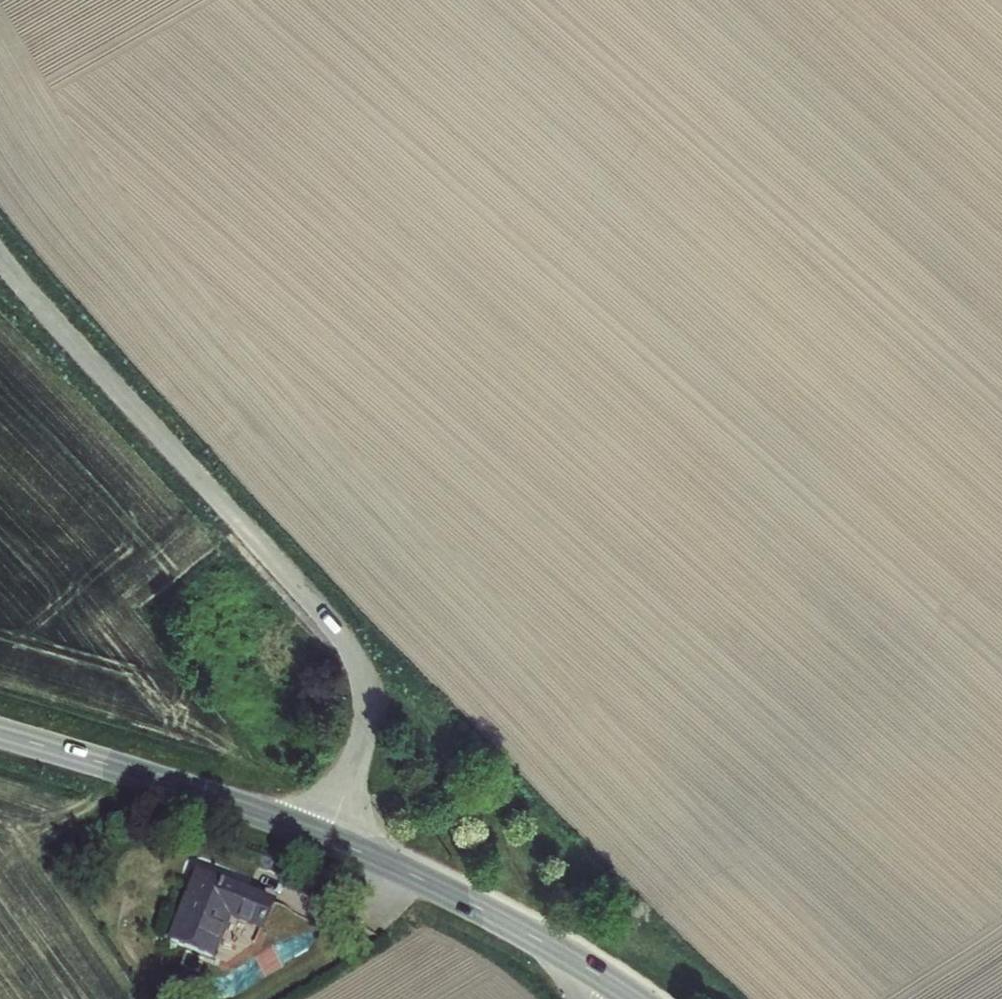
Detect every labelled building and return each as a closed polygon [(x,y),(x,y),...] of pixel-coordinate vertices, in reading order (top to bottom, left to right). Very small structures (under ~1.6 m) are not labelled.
[(272,898),(194,868),(167,938),(216,956),(231,918),(260,929),(272,898)]
